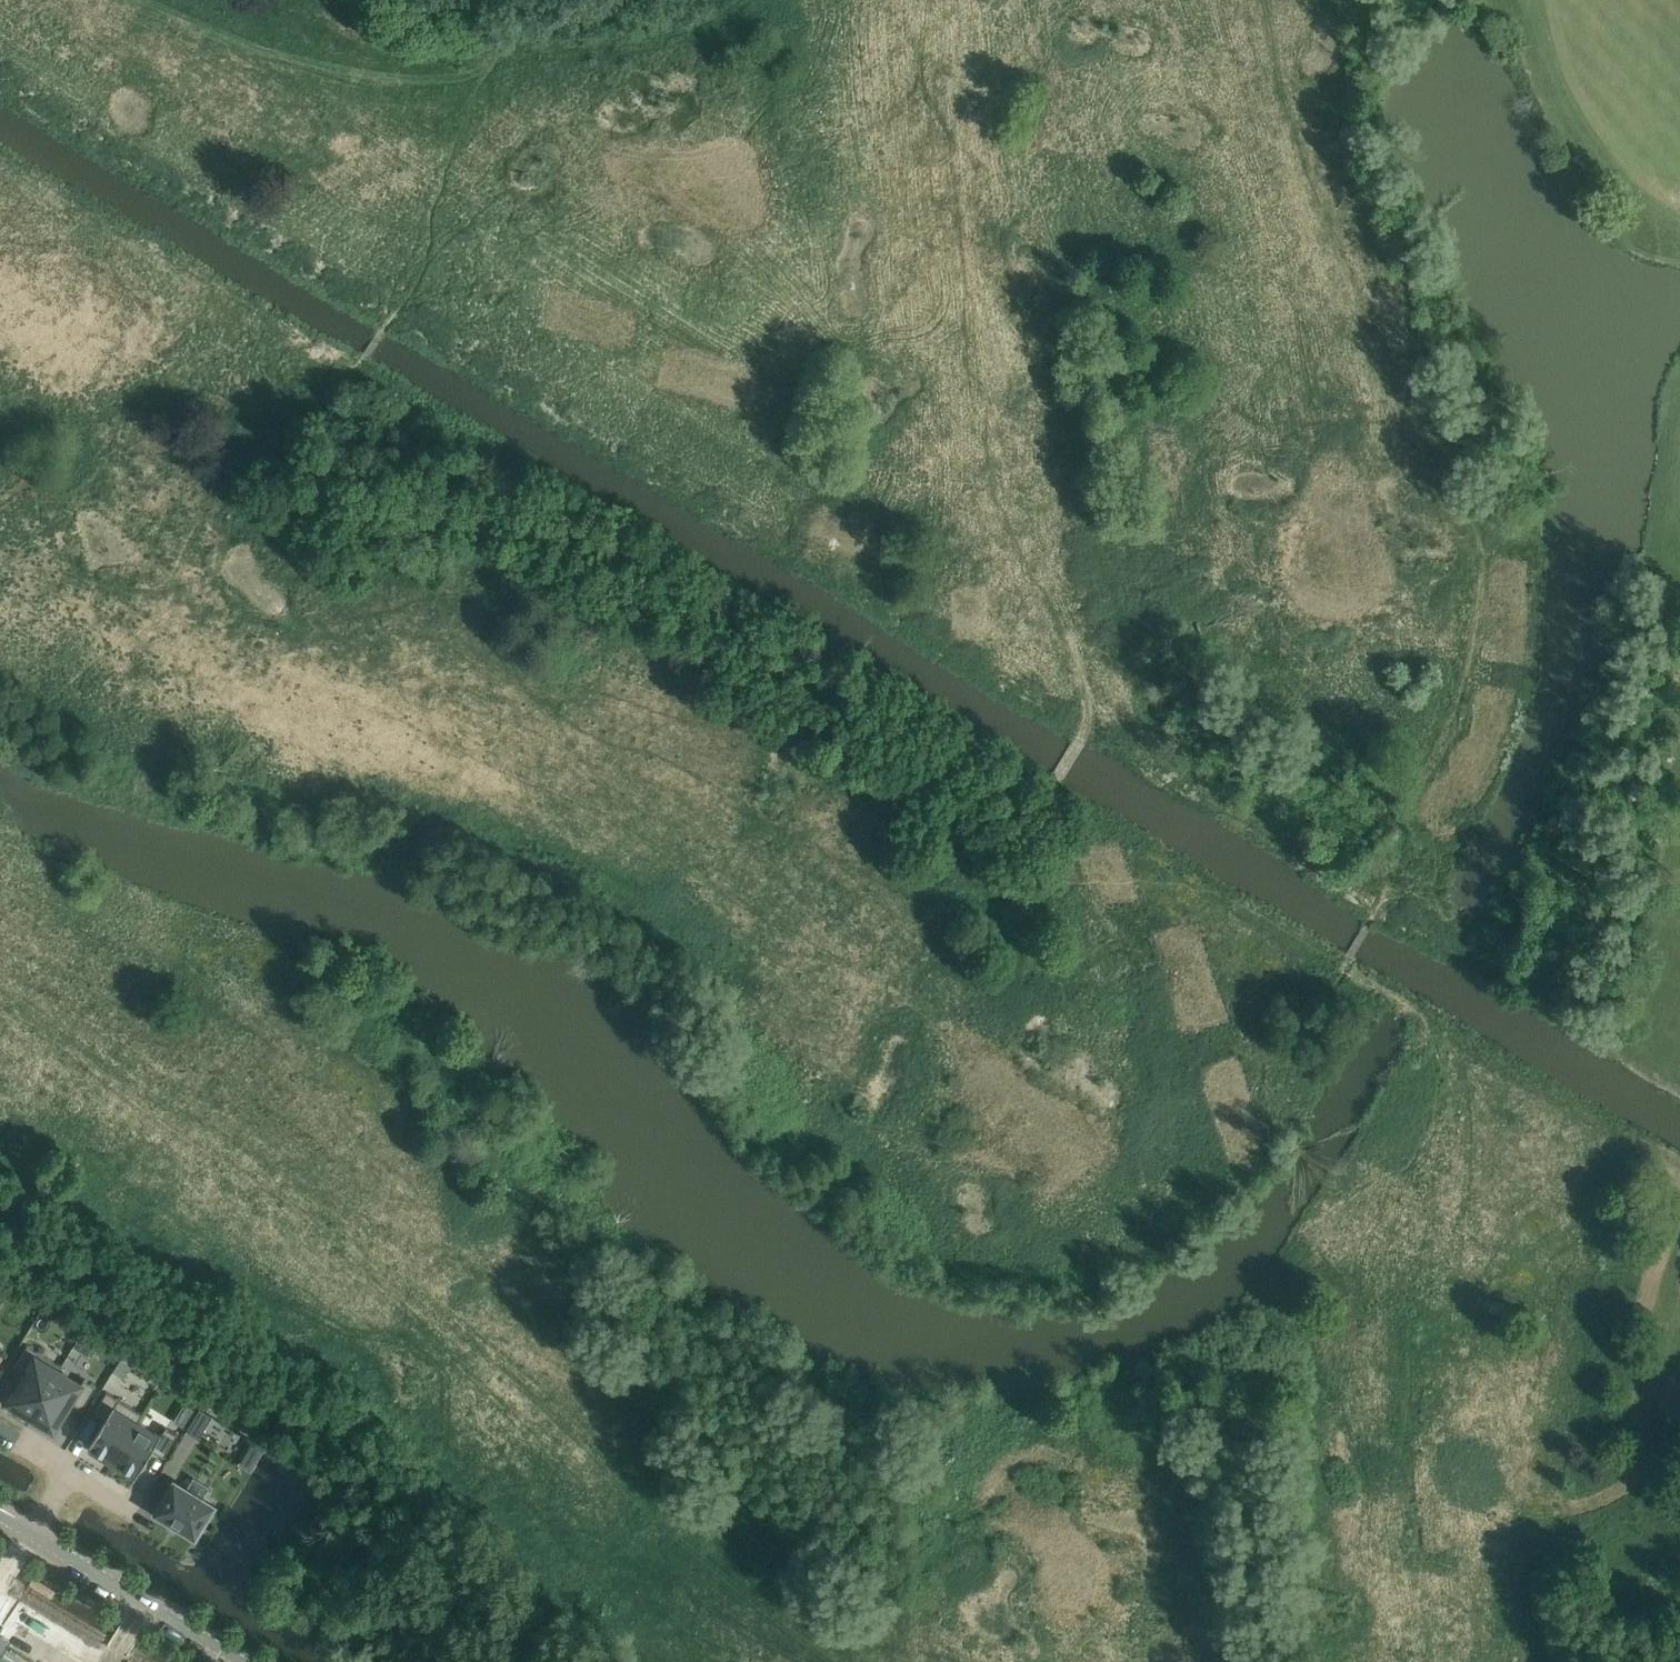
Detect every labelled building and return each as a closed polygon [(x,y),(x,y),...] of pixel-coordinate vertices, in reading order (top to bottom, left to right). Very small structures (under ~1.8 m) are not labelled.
[(27,1374),(10,1402),(33,1416),(60,1371),(38,1357),(41,1351),(29,1344),(15,1367),(27,1374)] [(33,1416),(55,1430),(72,1402),(84,1409),(98,1386),(86,1379),(83,1384),(60,1371),(33,1416)] [(120,1398),(109,1391),(95,1414),(106,1421),(90,1448),(114,1463),(139,1421),(116,1406),(120,1398)] [(188,1431),(200,1438),(214,1415),(202,1408),(188,1431)] [(166,1457),(180,1434),(168,1427),(163,1435),(139,1421),(114,1463),(138,1477),(154,1450),(166,1457)] [(253,1440),(250,1446),(263,1454),(266,1448),(253,1440)] [(176,1481),(157,1513),(197,1537),(216,1506),(176,1481)] [(2,1656),(11,1641),(0,1635),(0,1661),(13,1661),(2,1656)]
